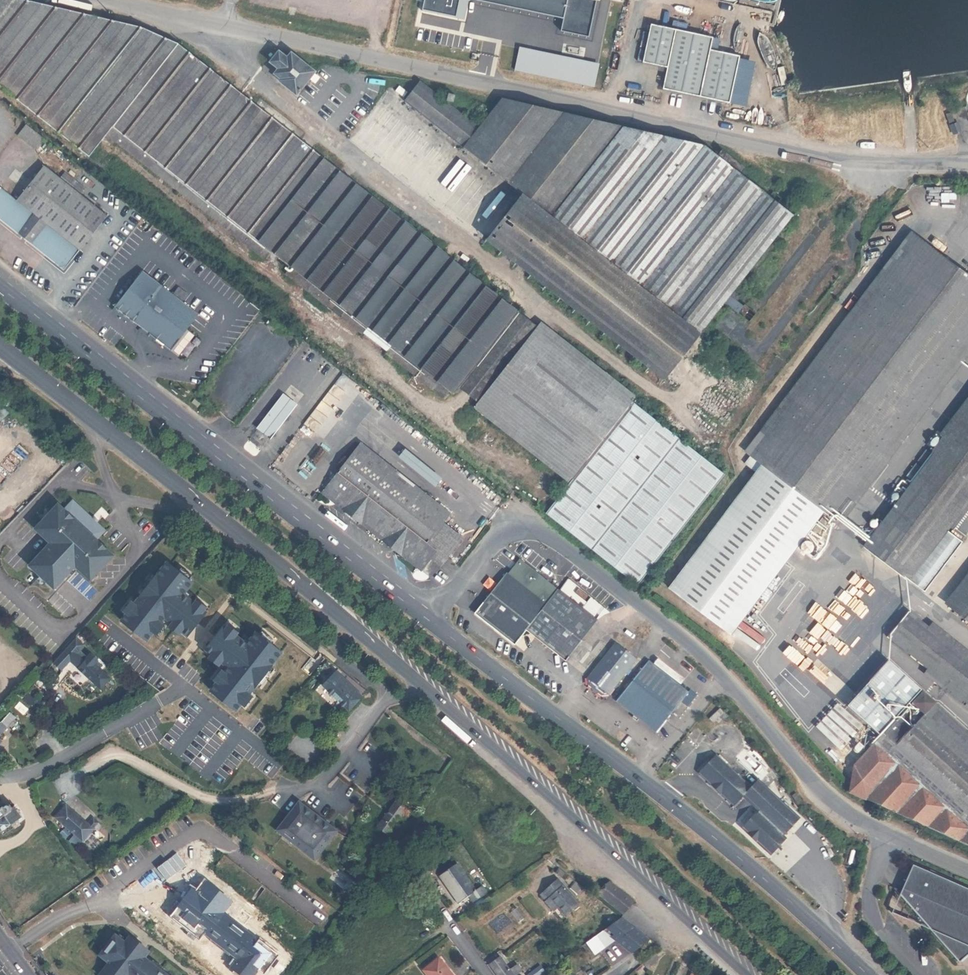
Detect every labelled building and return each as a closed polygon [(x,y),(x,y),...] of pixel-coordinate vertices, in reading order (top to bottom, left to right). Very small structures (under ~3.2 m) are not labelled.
[(113,133),(271,258),(277,250),(297,266),(293,271),(331,301),(335,297),(348,307),(344,311),(366,328),(370,324),(394,344),(391,349),(434,383),(438,379),(455,392),(459,387),(520,310),(244,94),(179,43),(141,27),(24,0),(0,0),(0,81),(95,155),(113,133)] [(424,2),(421,11),(422,10),(457,17),(460,0),(424,0),(424,2)] [(563,18),(561,31),(589,37),(596,0),(477,0),(563,18)] [(664,85),(730,100),(741,53),(711,46),(714,34),(652,21),(644,59),(669,64),(664,85)] [(519,47),(514,70),(594,87),(599,63),(519,47)] [(288,55),(282,49),(273,59),(280,66),(277,70),(283,75),(280,78),(298,93),(316,71),(292,51),(288,55)] [(503,176),(525,193),(584,242),(699,335),(725,302),(738,312),(744,305),(731,294),(793,214),(778,202),(770,196),(742,174),(748,167),(726,151),(720,150),(716,152),(709,146),(504,97),(479,126),(421,81),(406,101),(503,176)] [(959,123),(951,126),(954,135),(962,132),(959,123)] [(44,139),(27,125),(19,135),(36,149),(44,139)] [(46,166),(30,185),(28,183),(25,187),(27,189),(18,200),(2,187),(0,189),(0,220),(27,241),(64,270),(107,215),(46,166)] [(775,190),(770,196),(778,202),(783,196),(775,190)] [(489,236),(625,345),(635,354),(666,378),(683,356),(699,335),(584,242),(525,193),(489,236)] [(814,505),(817,502),(827,508),(838,516),(967,343),(967,273),(918,236),(752,455),(763,463),(762,465),(814,505)] [(115,306),(153,337),(159,341),(171,351),(199,315),(143,271),(115,306)] [(459,387),(479,404),(480,403),(540,327),(520,310),(459,387)] [(279,325),(272,320),(267,326),(274,331),(279,325)] [(480,403),(571,475),(632,399),(540,327),(480,403)] [(159,341),(153,337),(148,343),(154,348),(159,341)] [(635,354),(625,345),(622,350),(632,358),(635,354)] [(284,394),(257,429),(270,439),(297,404),(284,394)] [(200,404),(193,399),(190,402),(197,407),(200,404)] [(568,495),(552,515),(634,581),(722,470),(711,462),(632,399),(571,475),(560,489),(568,495)] [(270,413),(265,419),(277,429),(282,423),(270,413)] [(944,526),(967,495),(967,414),(866,545),(905,576),(944,526)] [(361,443),(354,452),(394,483),(401,475),(361,443)] [(437,551),(447,558),(464,538),(443,522),(450,513),(440,506),(417,535),(378,504),(394,483),(354,452),(322,493),(395,550),(422,571),(431,558),(437,551)] [(752,455),(751,457),(762,465),(763,463),(752,455)] [(747,463),(758,471),(762,465),(751,457),(747,463)] [(758,471),(744,489),(795,531),(814,505),(762,465),(758,471)] [(417,535),(440,506),(401,475),(394,483),(378,504),(417,535)] [(555,492),(542,481),(536,489),(549,499),(555,492)] [(544,509),(552,515),(568,495),(560,489),(544,509)] [(795,531),(744,489),(671,586),(724,625),(795,531)] [(30,565),(55,589),(72,571),(76,567),(76,566),(92,580),(115,555),(98,539),(107,530),(101,524),(99,526),(88,516),(90,514),(74,499),(65,509),(59,503),(36,528),(51,542),(30,565)] [(817,502),(814,505),(824,513),(827,508),(817,502)] [(814,505),(795,531),(804,538),(824,513),(814,505)] [(90,514),(88,516),(99,526),(101,524),(98,522),(93,517),(90,514)] [(905,576),(925,591),(964,542),(944,526),(905,576)] [(795,531),(724,625),(734,632),(804,538),(795,531)] [(441,566),(447,558),(437,551),(431,558),(441,566)] [(528,590),(545,603),(558,587),(520,559),(508,574),(528,590)] [(194,602),(188,598),(188,597),(186,600),(181,597),(185,591),(183,589),(190,580),(189,579),(179,571),(167,562),(155,576),(141,595),(121,620),(147,640),(153,632),(161,622),(163,619),(186,637),(206,612),(204,610),(194,602)] [(192,575),(181,567),(179,571),(189,579),(192,575)] [(141,595),(155,576),(152,573),(137,592),(141,595)] [(491,594),(512,610),(528,590),(508,574),(507,573),(491,594)] [(568,663),(601,621),(558,587),(545,603),(528,590),(512,610),(497,629),(516,644),(527,631),(568,663)] [(954,607),(967,617),(967,589),(954,607)] [(188,598),(191,595),(185,591),(181,597),(186,600),(188,597),(188,598)] [(512,610),(491,594),(476,613),(497,629),(512,610)] [(207,607),(196,598),(194,602),(204,610),(207,607)] [(911,612),(891,637),(967,699),(967,658),(911,612)] [(156,635),(165,624),(161,622),(153,632),(156,635)] [(239,632),(228,623),(225,627),(236,635),(239,632)] [(256,685),(270,666),(282,652),(270,642),(259,634),(258,633),(251,642),(249,641),(244,646),(239,643),(242,640),(241,639),(236,635),(225,627),(223,625),(204,651),(227,669),(225,671),(216,682),(210,690),(236,710),(256,685)] [(273,639),(262,631),(259,634),(270,642),(273,639)] [(244,646),(249,641),(243,636),(241,639),(242,640),(239,643),(244,646)] [(104,673),(94,663),(98,659),(91,653),(88,657),(80,650),(84,645),(76,638),(53,663),(61,670),(71,659),(79,666),(78,668),(95,683),(104,673)] [(637,660),(626,652),(617,644),(589,679),(589,686),(593,689),(596,691),(599,694),(603,697),(610,696),(637,660)] [(921,691),(890,661),(848,705),(880,735),(921,691)] [(617,702),(634,716),(639,720),(656,734),(678,707),(689,693),(650,662),(617,702)] [(259,687),(274,669),(270,666),(256,685),(259,687)] [(216,682),(225,671),(221,669),(213,679),(216,682)] [(365,695),(341,671),(327,685),(351,709),(365,695)] [(100,688),(110,678),(104,673),(95,683),(100,688)] [(850,792),(967,843),(967,732),(924,692),(854,764),(850,792)] [(0,721),(0,734),(16,716),(10,710),(0,721)] [(716,790),(735,773),(717,756),(700,774),(716,790)] [(735,773),(716,790),(734,807),(743,798),(752,788),(735,773)] [(784,836),(800,819),(767,788),(759,780),(752,788),(743,798),(751,806),(758,812),(746,825),(742,830),(771,857),(776,852),(787,840),(784,836)] [(798,796),(796,794),(792,798),(794,800),(795,799),(798,804),(801,801),(797,797),(798,796)] [(389,833),(406,808),(396,801),(379,826),(389,833)] [(11,822),(21,815),(13,803),(11,805),(9,802),(5,802),(0,805),(0,829),(11,822)] [(277,831),(315,860),(337,832),(299,802),(277,831)] [(87,824),(67,804),(55,817),(82,842),(95,828),(97,830),(102,826),(94,818),(87,824)] [(412,812),(406,808),(389,833),(395,836),(412,812)] [(0,829),(0,835),(14,827),(11,822),(0,829)] [(470,888),(453,863),(440,873),(457,897),(467,890),(472,896),(486,887),(481,881),(470,888)] [(565,879),(569,874),(561,866),(557,871),(560,873),(559,875),(565,879)] [(928,876),(928,875),(911,868),(901,893),(893,891),(899,897),(892,914),(926,928),(959,965),(967,957),(967,893),(928,876)] [(357,884),(362,887),(367,880),(362,877),(357,884)] [(208,879),(205,883),(223,897),(217,906),(221,909),(231,897),(208,879)] [(559,882),(558,881),(543,895),(556,909),(560,906),(568,914),(579,904),(564,887),(565,886),(561,881),(559,882)] [(198,891),(193,887),(189,893),(183,900),(179,904),(173,912),(169,917),(188,933),(196,939),(199,941),(205,933),(212,938),(231,954),(235,957),(238,954),(241,956),(232,969),(234,970),(240,974),(253,974),(258,969),(263,974),(272,963),(278,956),(281,952),(263,938),(261,941),(255,949),(245,942),(252,934),(221,909),(217,906),(223,897),(205,883),(204,882),(198,891)] [(614,894),(617,889),(610,883),(606,888),(614,894)] [(260,897),(308,935),(317,924),(268,886),(260,897)] [(608,901),(614,894),(606,888),(601,895),(608,901)] [(634,902),(617,889),(614,894),(630,907),(634,902)] [(180,898),(183,900),(189,893),(186,890),(180,898)] [(630,907),(614,894),(608,901),(625,914),(630,907)] [(170,909),(173,912),(179,904),(176,902),(170,909)] [(620,918),(612,911),(609,916),(616,922),(620,918)] [(648,940),(620,918),(616,922),(596,936),(603,946),(613,939),(631,953),(648,940)] [(196,939),(188,933),(186,936),(193,942),(196,939)] [(261,941),(252,934),(245,942),(255,949),(261,941)] [(130,973),(132,974),(167,974),(160,970),(151,962),(143,957),(139,954),(133,963),(123,955),(130,946),(124,942),(121,940),(117,937),(115,935),(109,941),(103,950),(99,955),(109,962),(99,974),(100,974),(129,974),(130,973)] [(123,955),(133,963),(139,954),(143,957),(148,950),(129,936),(124,942),(130,946),(123,955)] [(229,957),(231,954),(212,938),(209,941),(229,957)] [(100,948),(103,950),(109,941),(107,939),(100,948)] [(658,959),(654,954),(644,963),(648,967),(658,959)] [(281,958),(278,956),(272,963),(275,966),(281,958)] [(443,957),(427,970),(431,974),(456,974),(443,957)] [(504,957),(493,964),(501,974),(517,974),(525,970),(520,963),(512,969),(504,957)] [(160,970),(163,967),(153,959),(151,962),(160,970)]
